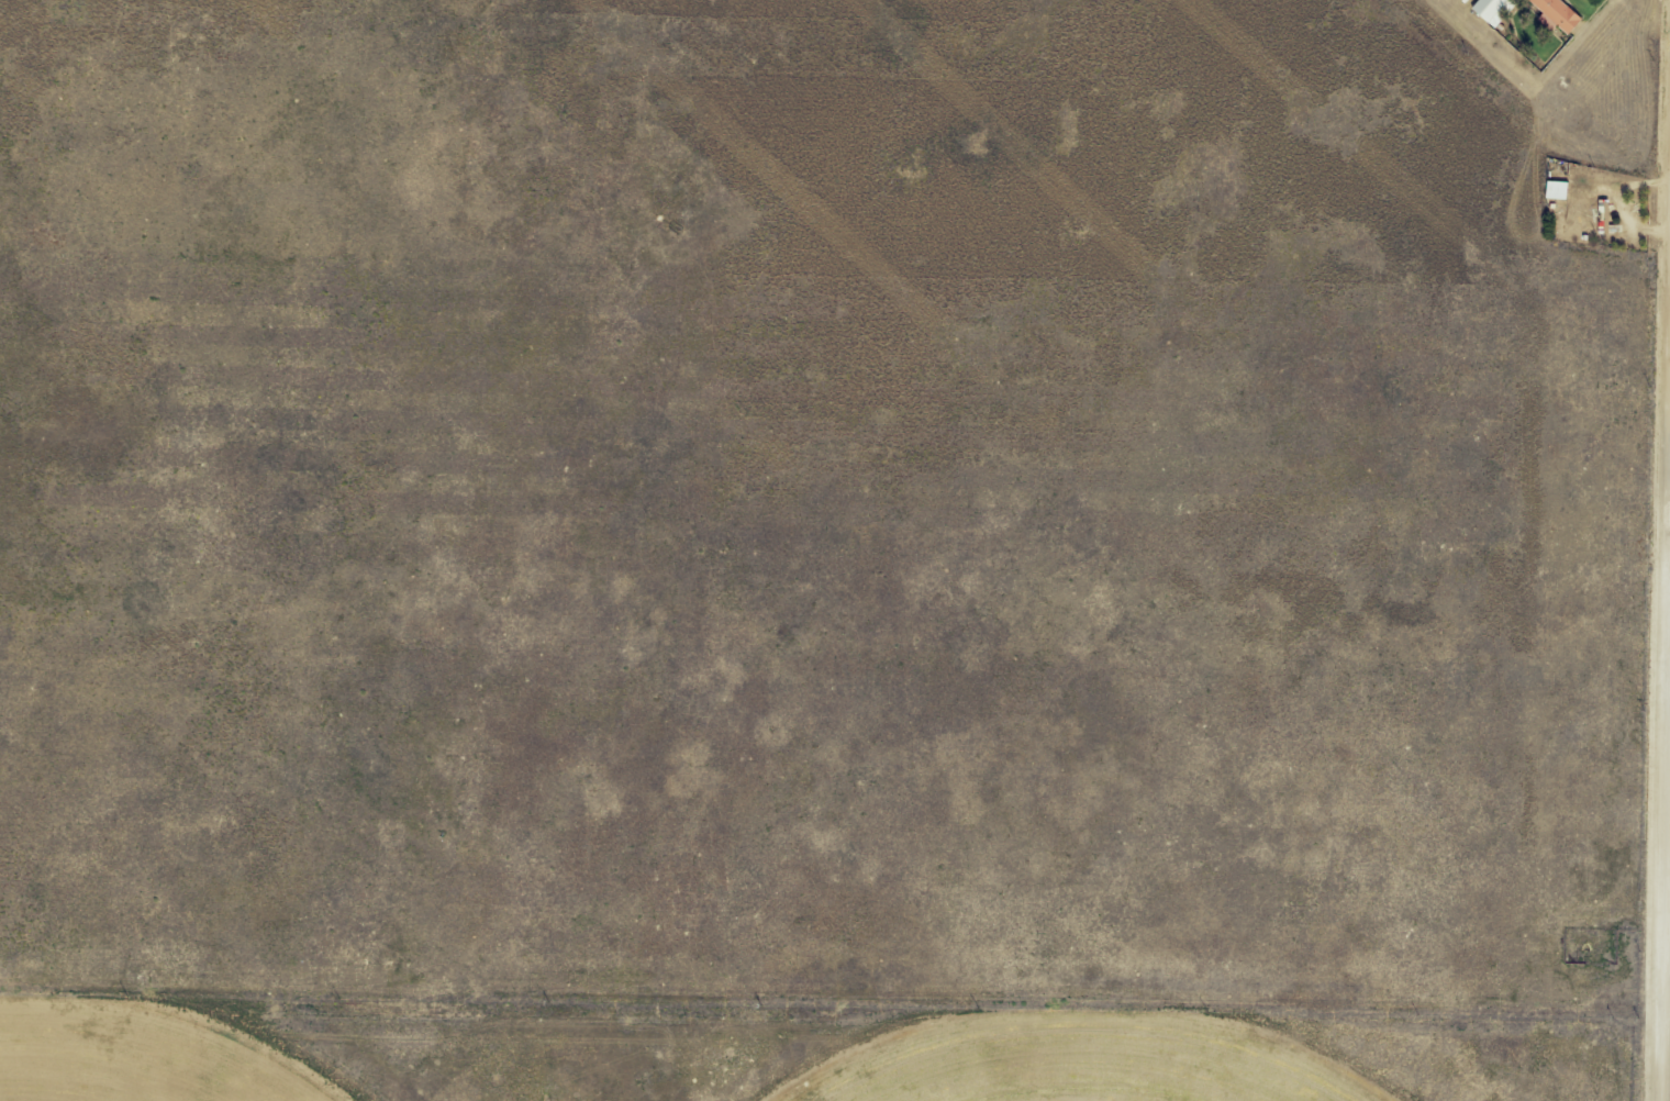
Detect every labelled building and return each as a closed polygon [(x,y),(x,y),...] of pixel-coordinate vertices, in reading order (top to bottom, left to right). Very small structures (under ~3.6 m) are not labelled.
[(1472,9),(1493,28),(1519,0),(1481,0),(1472,9)] [(1569,37),(1583,22),(1560,0),(1529,0),(1569,37)] [(1608,201),(1596,201),(1597,235),(1609,235),(1608,201)]
